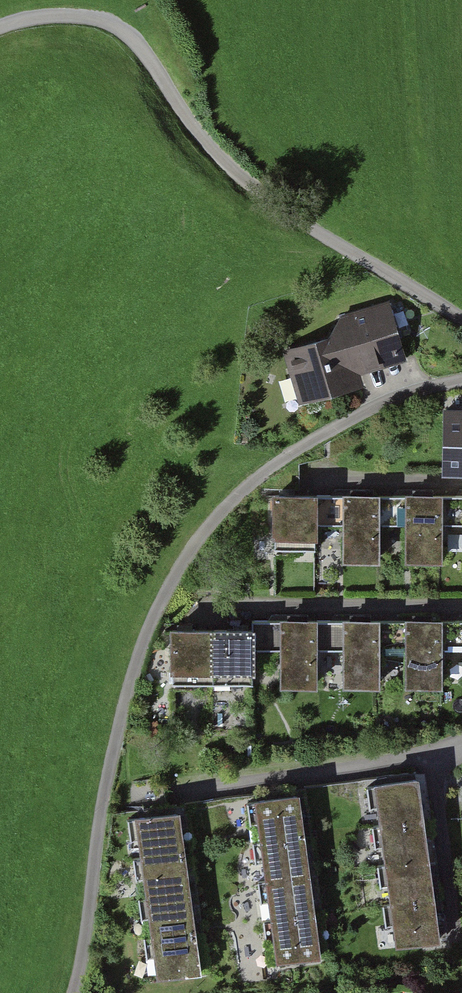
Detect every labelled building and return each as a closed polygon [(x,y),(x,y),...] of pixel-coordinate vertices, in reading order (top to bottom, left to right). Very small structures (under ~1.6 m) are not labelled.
[(404,360),(391,305),(339,316),(343,333),(294,344),(307,404),(366,391),(361,369),(404,360)] [(430,414),(431,475),(461,475),(461,413),(430,414)] [(367,494),(332,494),(333,563),(368,563),(367,494)] [(429,495),(394,495),(394,564),(429,564),(429,495)] [(304,496),(260,497),(261,540),(304,539),(304,496)] [(441,619),(377,620),(377,650),(412,649),(412,688),(441,688),(441,619)] [(441,619),(442,645),(461,645),(461,619),(441,619)] [(316,620),(250,620),(250,648),(282,648),(282,689),(316,689),(316,620)] [(377,620),(316,620),(316,648),(342,648),(342,689),(378,689),(377,650),(377,620)] [(249,630),(170,631),(170,677),(250,676),(250,648),(249,630)] [(439,937),(418,781),(369,787),(390,944),(439,937)] [(326,949),(298,796),(250,805),(279,958),(326,949)] [(207,966),(180,814),(134,822),(161,974),(207,966)]
